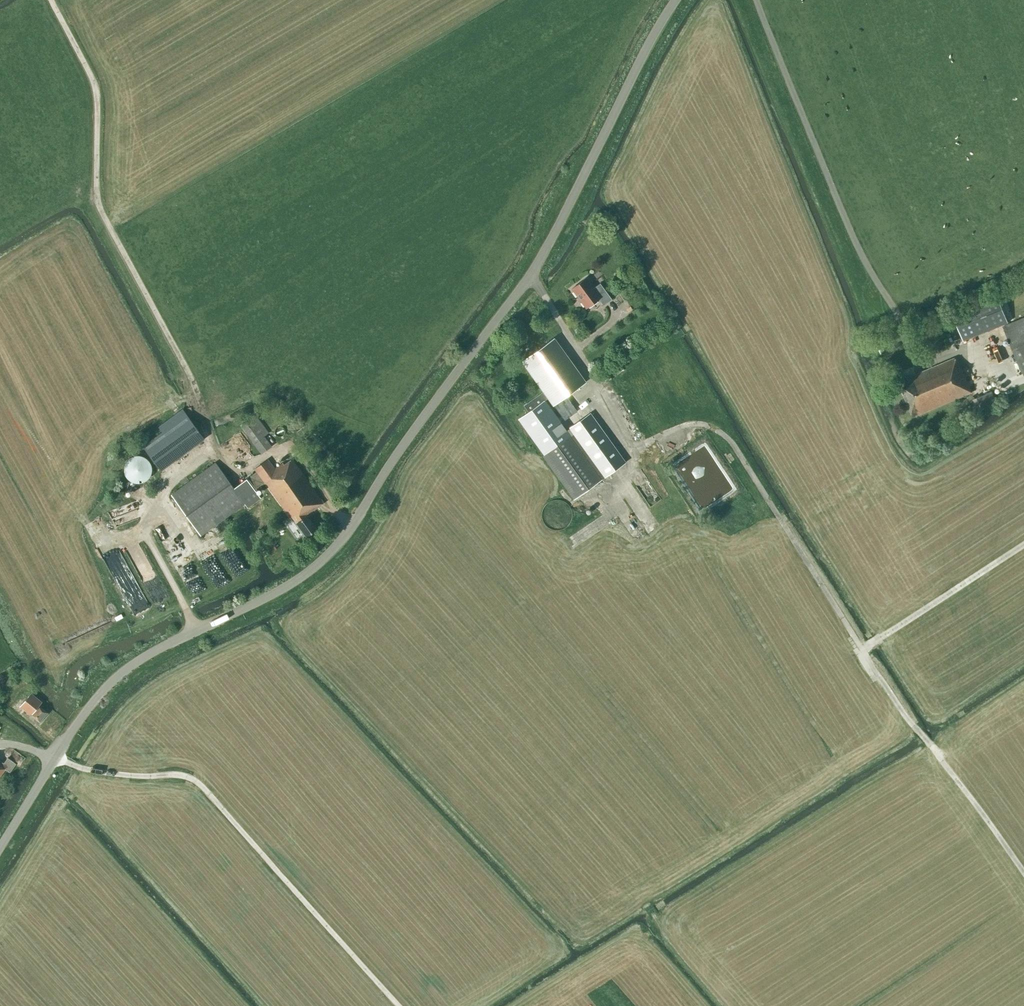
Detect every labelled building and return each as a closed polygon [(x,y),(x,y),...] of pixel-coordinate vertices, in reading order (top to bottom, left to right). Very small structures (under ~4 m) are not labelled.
[(595,288),(587,278),(572,289),(587,308),(599,298),(604,305),(613,299),(601,283),(595,288)] [(953,313),(964,341),(1009,323),(998,295),(953,313)] [(1022,373),(1023,372),(1023,318),(1008,325),(1003,327),(1022,373)] [(955,341),(961,339),(957,327),(950,330),(955,341)] [(583,418),(567,396),(586,381),(555,337),(521,361),(543,391),(523,405),(528,412),(518,419),(575,498),(601,480),(605,477),(569,428),(583,418)] [(898,380),(913,417),(972,393),(961,367),(959,368),(955,358),(908,377),(908,376),(898,380)] [(992,392),(969,401),(974,412),(996,403),(992,392)] [(143,446),(161,471),(204,439),(183,409),(159,427),(162,432),(143,446)] [(569,428),(605,477),(626,462),(591,412),(583,418),(569,428)] [(240,425),(262,454),(272,447),(264,437),(269,433),(255,414),(240,425)] [(140,455),(138,455),(135,455),(133,456),(131,457),(129,459),(127,460),(126,462),(125,464),(124,467),(124,469),(124,472),(125,474),(126,476),(127,478),(129,480),(131,481),(133,482),(135,483),(138,483),(140,483),(142,482),(145,481),(147,480),(148,478),(150,476),(151,474),(151,472),(152,469),(151,467),(151,464),(150,462),(148,460),(147,459),(145,457),(142,456),(140,455)] [(201,535),(245,504),(242,499),(265,483),(290,519),(292,518),(307,537),(317,530),(307,516),(324,504),(292,459),(284,465),(283,463),(275,469),(268,459),(254,469),(256,472),(234,488),(216,463),(172,495),(201,535)] [(110,508),(117,525),(137,516),(130,500),(110,508)] [(572,520),(572,517),(572,515),(572,512),(571,510),(570,507),(569,505),(567,504),(565,502),(563,501),(561,500),(559,500),(556,500),(554,500),(551,501),(549,502),(547,504),(545,506),(544,508),(542,510),(542,513),(542,516),(542,519),(544,522),(545,525),(547,527),(549,528),(553,530),(555,530),(557,530),(560,530),(562,530),(564,529),(566,527),(568,525),(570,524),(571,522),(572,520)] [(31,693),(20,706),(31,715),(40,722),(47,713),(39,706),(42,702),(31,693)] [(40,722),(31,715),(29,718),(37,725),(40,722)] [(10,772),(16,764),(8,758),(4,763),(0,760),(0,777),(6,769),(10,772)]
